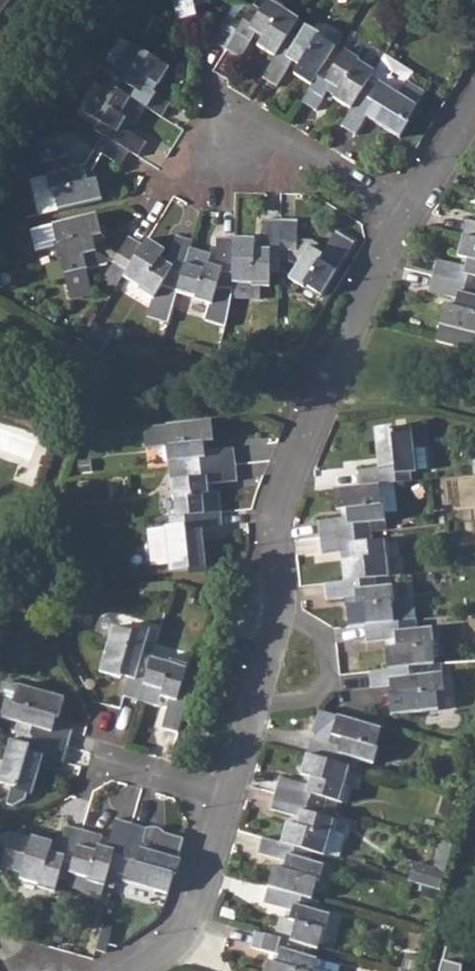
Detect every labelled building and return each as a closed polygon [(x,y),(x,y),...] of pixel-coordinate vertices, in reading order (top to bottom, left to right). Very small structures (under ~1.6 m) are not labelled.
[(235,35),(216,23),(202,14),(199,2),(208,0),(160,0),(168,33),(198,24),(216,35),(205,52),(219,61),(235,35)] [(216,23),(235,35),(244,19),(225,7),(216,23)] [(250,56),(268,68),(284,42),(292,29),(261,7),(254,19),(247,16),(244,19),(235,35),(219,61),(232,68),(247,43),(255,48),(250,56)] [(11,26),(0,18),(0,43),(11,26)] [(287,84),(305,96),(322,68),(329,57),(298,36),(291,47),(284,42),(268,68),(256,88),(268,96),(284,71),(292,75),(287,84)] [(99,69),(108,74),(111,69),(113,71),(123,54),(112,49),(99,69)] [(327,108),(344,120),(362,91),(368,81),(378,65),(354,50),(345,64),(338,59),(330,71),(322,68),(305,96),(295,112),(309,120),(325,95),(332,99),(327,108)] [(115,91),(110,99),(138,117),(155,127),(164,112),(139,97),(143,90),(151,95),(162,78),(123,54),(113,71),(111,69),(108,74),(102,83),(115,91)] [(368,81),(362,91),(344,120),(334,136),(348,145),(359,128),(392,148),(402,132),(399,131),(417,102),(400,90),(405,83),(378,65),(368,81)] [(123,161),(132,166),(140,152),(115,136),(119,129),(127,135),(138,117),(110,99),(100,93),(91,110),(88,109),(78,124),(91,132),(86,138),(96,144),(123,161)] [(48,201),(50,216),(94,205),(91,189),(88,190),(86,182),(97,163),(115,174),(123,161),(96,144),(78,176),(65,179),(63,167),(40,172),(43,185),(40,186),(43,202),(48,201)] [(43,202),(40,186),(25,189),(32,220),(50,216),(48,201),(43,202)] [(79,278),(81,278),(78,266),(90,263),(101,269),(120,281),(137,255),(122,247),(111,264),(95,255),(92,246),(96,245),(91,224),(46,234),(48,239),(52,254),(48,255),(52,271),(55,270),(63,302),(84,297),(79,278)] [(227,248),(226,292),(245,293),(245,295),(255,295),(263,296),(264,280),(272,281),(273,259),(274,228),(258,228),(257,258),(248,258),(248,249),(227,248)] [(315,262),(308,258),(311,252),(305,249),(291,248),(291,229),(274,228),(273,259),(282,259),(282,269),(290,274),(283,287),(314,303),(348,248),(330,238),(315,262)] [(460,229),(455,245),(474,250),(474,233),(460,229)] [(34,258),(48,255),(52,254),(48,239),(31,243),(34,258)] [(474,297),(474,250),(455,245),(450,265),(459,268),(457,276),(429,268),(425,284),(474,297)] [(117,287),(147,308),(153,297),(170,302),(183,259),(186,250),(168,246),(162,271),(152,269),(157,259),(140,249),(137,255),(120,281),(117,287)] [(203,265),(183,259),(170,302),(188,307),(187,309),(205,315),(209,301),(226,301),(226,292),(227,248),(211,248),(210,275),(200,275),(203,265)] [(101,274),(101,269),(90,263),(78,266),(81,278),(81,279),(101,274)] [(473,360),(474,350),(474,306),(473,306),(474,299),(474,297),(425,284),(421,300),(449,308),(447,316),(437,314),(428,349),(473,360)] [(226,308),(254,309),(255,295),(245,295),(245,293),(226,292),(226,301),(226,308)] [(176,468),(176,477),(228,471),(227,456),(197,459),(196,450),(206,449),(204,428),(134,437),(136,455),(158,454),(160,469),(176,468)] [(352,478),(354,494),(374,492),(388,491),(406,488),(404,480),(410,480),(408,456),(423,454),(421,434),(386,438),(386,435),(369,437),(372,476),(352,478)] [(467,482),(474,481),(474,462),(465,463),(467,482)] [(168,505),(170,524),(213,519),(211,499),(201,500),(201,492),(229,489),(228,471),(176,477),(177,487),(163,488),(165,505),(168,505)] [(388,491),(374,492),(376,511),(380,511),(381,521),(392,520),(388,491)] [(340,517),(341,525),(311,528),(313,544),(367,539),(382,537),(381,521),(380,511),(376,511),(374,492),(354,494),(329,497),(331,518),(340,517)] [(163,570),(163,575),(201,571),(197,538),(215,536),(213,519),(170,524),(162,525),(163,534),(158,534),(163,570)] [(163,570),(158,534),(140,536),(145,572),(163,570)] [(336,566),(339,588),(372,584),(384,583),(382,545),(368,546),(367,539),(313,544),(315,561),(345,558),(345,565),(336,566)] [(357,633),(387,630),(412,627),(410,606),(389,608),(388,591),(373,593),(372,584),(339,588),(318,590),(320,607),(350,604),(351,613),(341,613),(344,634),(357,633)] [(380,655),(382,676),(423,671),(428,671),(425,651),(428,650),(427,633),(413,635),(412,627),(387,630),(357,633),(359,648),(389,645),(389,654),(380,655)] [(117,704),(133,709),(146,665),(149,651),(141,648),(144,635),(128,631),(125,639),(108,633),(94,679),(113,686),(117,673),(125,675),(117,704)] [(182,673),(146,665),(133,709),(154,715),(156,705),(164,707),(156,735),(172,740),(187,690),(178,687),(182,673)] [(383,700),(385,721),(432,715),(430,697),(438,696),(436,679),(423,680),(423,671),(382,676),(362,678),(364,694),(393,691),(394,699),(383,700)] [(64,756),(68,740),(40,731),(42,723),(53,726),(59,707),(15,694),(8,712),(2,710),(0,717),(0,728),(7,730),(5,738),(13,741),(64,756)] [(345,775),(351,776),(353,767),(369,771),(373,757),(370,756),(376,735),(333,723),(327,744),(336,747),(334,755),(305,747),(301,762),(345,775)] [(28,803),(39,765),(59,770),(64,756),(13,741),(11,749),(5,748),(0,764),(0,792),(11,795),(11,798),(28,803)] [(270,801),(321,816),(323,807),(337,811),(345,775),(301,762),(295,783),(305,786),(303,794),(275,785),(270,801)] [(308,859),(319,862),(325,843),(328,843),(329,837),(332,829),(318,824),(321,816),(270,801),(265,816),(293,825),(291,832),(282,829),(277,850),(308,859)] [(65,879),(67,880),(68,880),(82,884),(81,887),(99,893),(108,895),(112,880),(126,831),(109,826),(101,853),(93,850),(95,842),(77,836),(65,879)] [(50,899),(54,884),(63,886),(65,879),(77,836),(61,831),(53,860),(44,857),(47,849),(2,838),(0,840),(0,853),(3,853),(0,862),(0,875),(17,880),(15,885),(50,899)] [(126,831),(112,880),(121,883),(120,888),(162,901),(178,846),(160,840),(151,834),(141,835),(126,831)] [(341,841),(329,837),(328,843),(325,843),(319,862),(334,866),(341,841)] [(264,894),(306,906),(312,887),(315,887),(319,871),(306,866),(308,859),(277,850),(257,845),(253,860),(280,868),(278,877),(270,874),(264,894)] [(438,897),(445,866),(449,852),(440,850),(433,877),(411,871),(407,888),(438,897)] [(97,903),(99,893),(81,887),(82,884),(68,880),(67,880),(64,893),(97,903)] [(300,951),(313,955),(318,936),(321,937),(326,920),(311,915),(313,908),(306,906),(264,894),(260,909),(287,917),(285,925),(275,923),(270,943),(300,951)] [(336,970),(298,959),(300,951),(270,943),(251,937),(247,952),(274,959),(272,969),(263,966),(261,970),(336,970)] [(459,967),(441,963),(439,970),(459,970),(459,967)]
